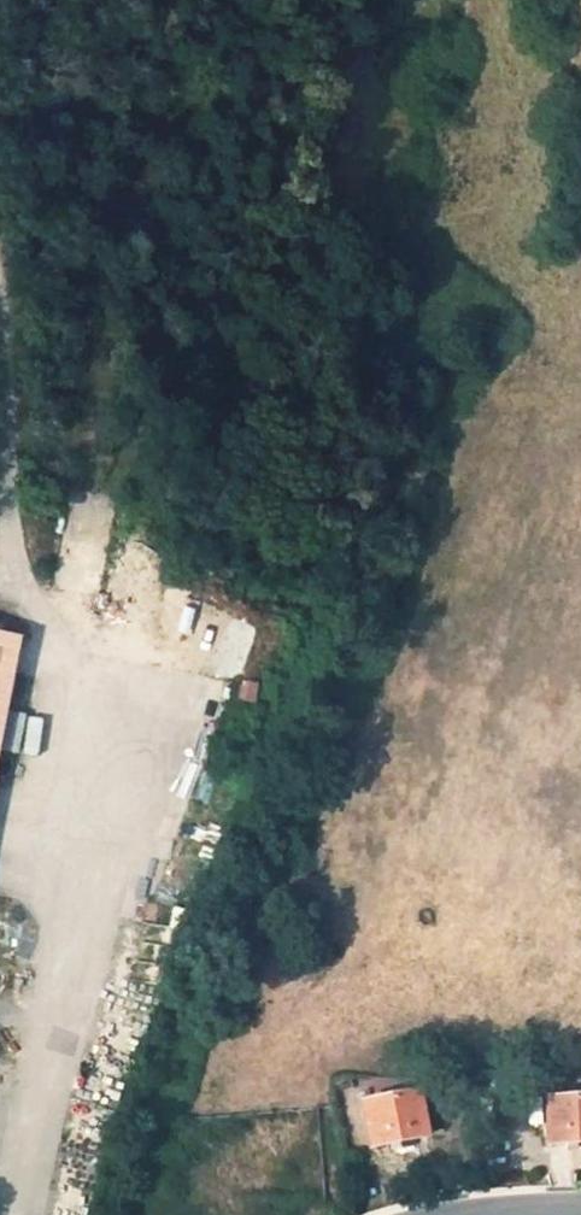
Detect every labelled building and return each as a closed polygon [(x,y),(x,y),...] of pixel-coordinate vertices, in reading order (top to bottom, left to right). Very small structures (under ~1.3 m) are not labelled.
[(0,638),(0,695),(9,640),(0,638)] [(346,1148),(385,1140),(402,1136),(392,1088),(334,1100),(346,1148)] [(521,1147),(576,1145),(573,1101),(518,1102),(521,1147)]
